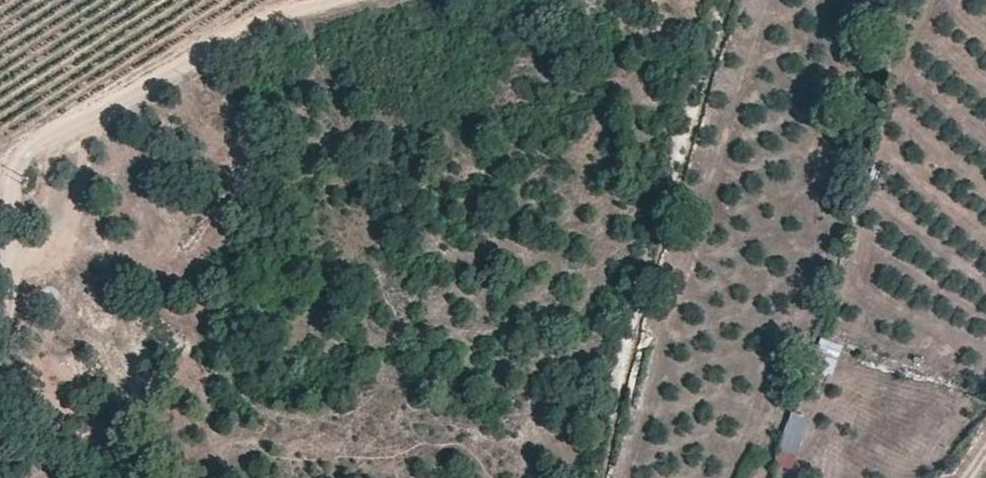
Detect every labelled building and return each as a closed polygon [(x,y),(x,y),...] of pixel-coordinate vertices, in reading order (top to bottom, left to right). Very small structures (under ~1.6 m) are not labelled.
[(817,353),(838,360),(843,346),(821,340),(817,353)] [(792,474),(807,417),(788,412),(774,469),(792,474)]
